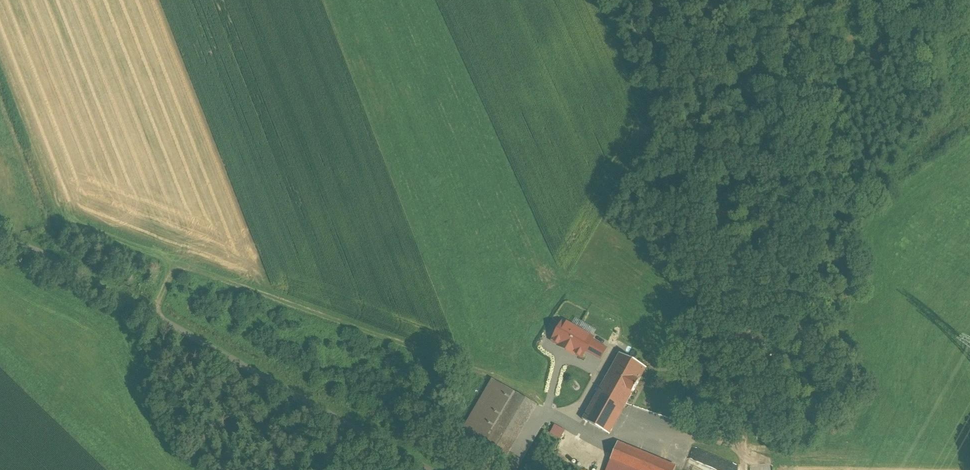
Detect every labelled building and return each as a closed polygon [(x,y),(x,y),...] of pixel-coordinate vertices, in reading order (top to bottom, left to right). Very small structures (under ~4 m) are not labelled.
[(592,338),(564,322),(553,341),(560,345),(559,346),(574,354),(574,353),(582,357),(586,350),(600,358),(605,349),(591,341),(592,338)] [(649,372),(617,354),(579,421),(611,439),(649,372)] [(535,407),(491,383),(464,439),(508,460),(535,407)] [(551,425),(547,436),(559,440),(563,429),(551,425)] [(618,444),(607,462),(624,469),(677,469),(618,444)] [(686,460),(683,469),(717,469),(686,460)]
